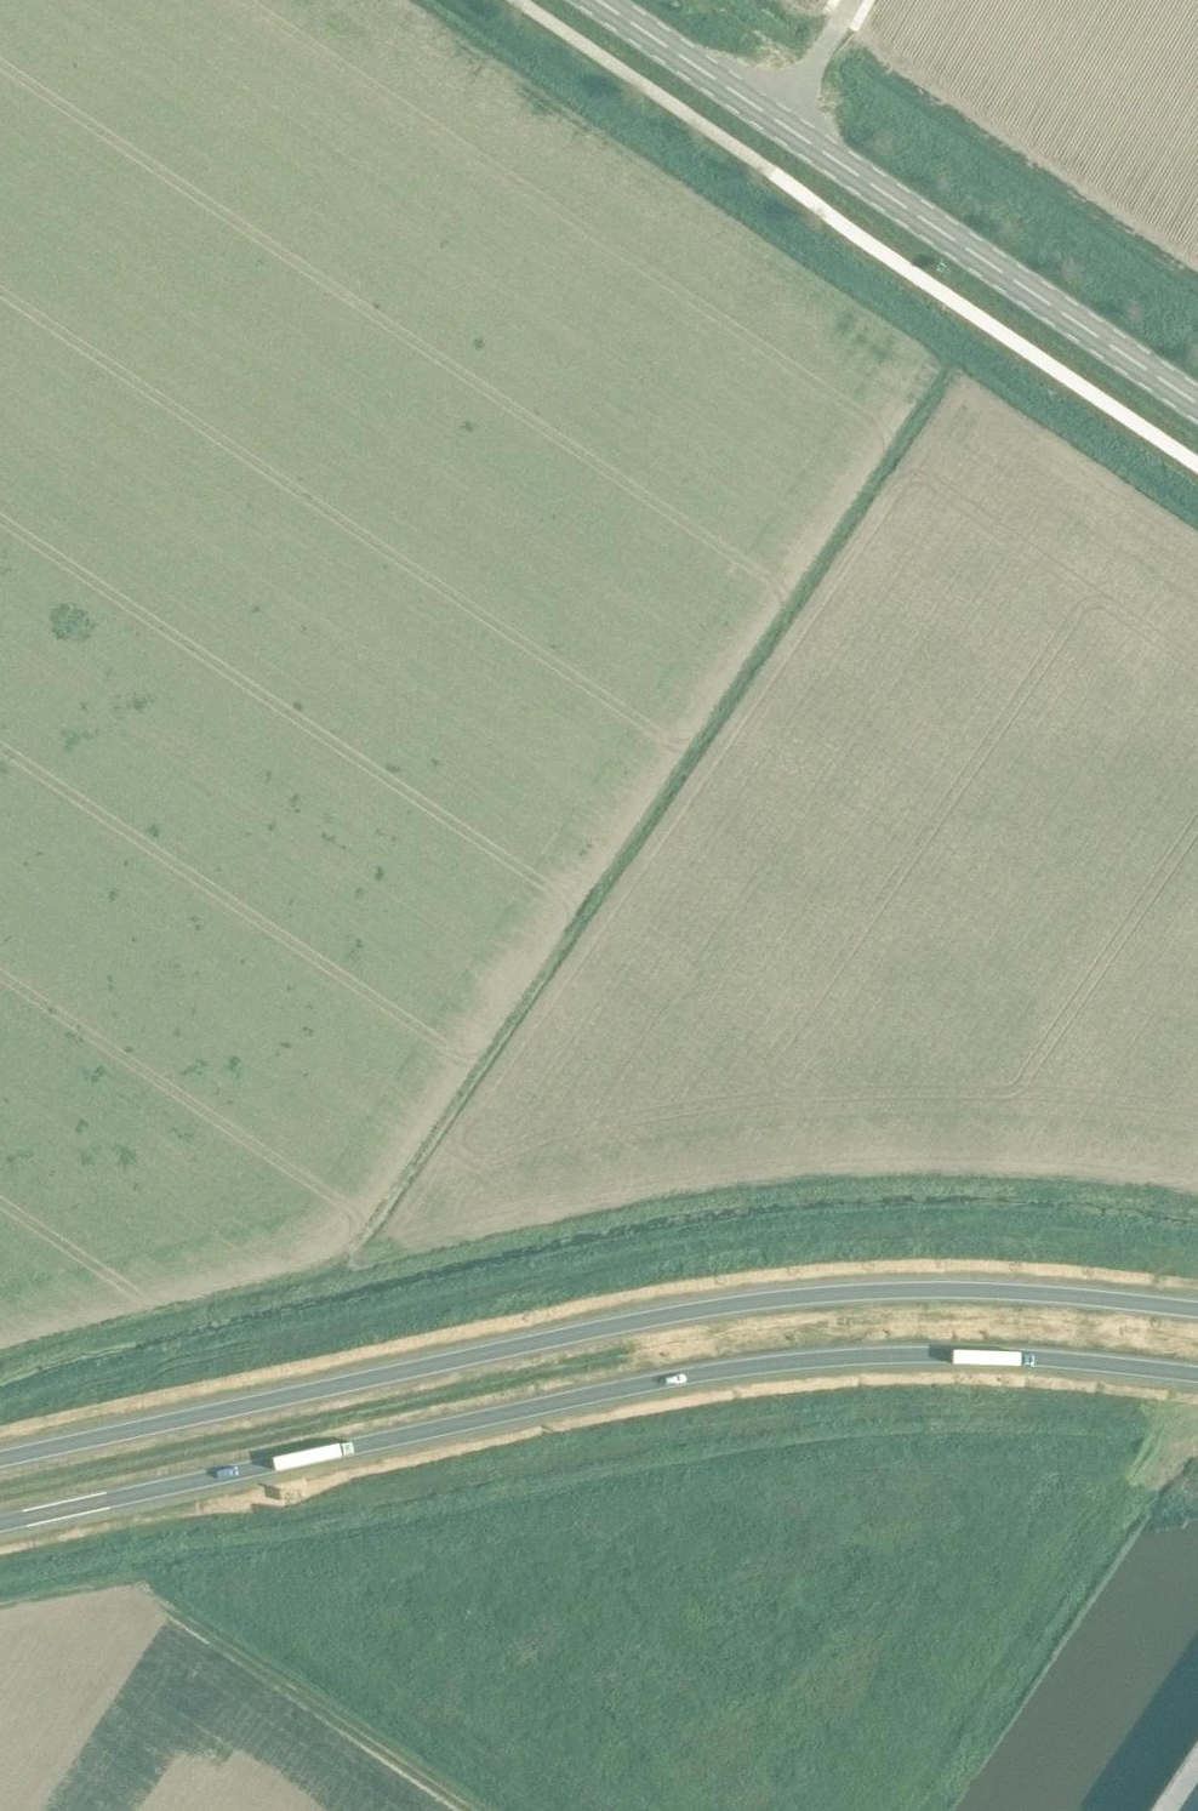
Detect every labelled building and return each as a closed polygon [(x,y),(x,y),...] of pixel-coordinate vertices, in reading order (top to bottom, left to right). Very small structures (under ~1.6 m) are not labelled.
[(1098,1126),(1105,1113),(1089,1106),(1083,1118),(1098,1126)] [(1148,1810),(1197,1810),(1197,1736),(1148,1810)]
